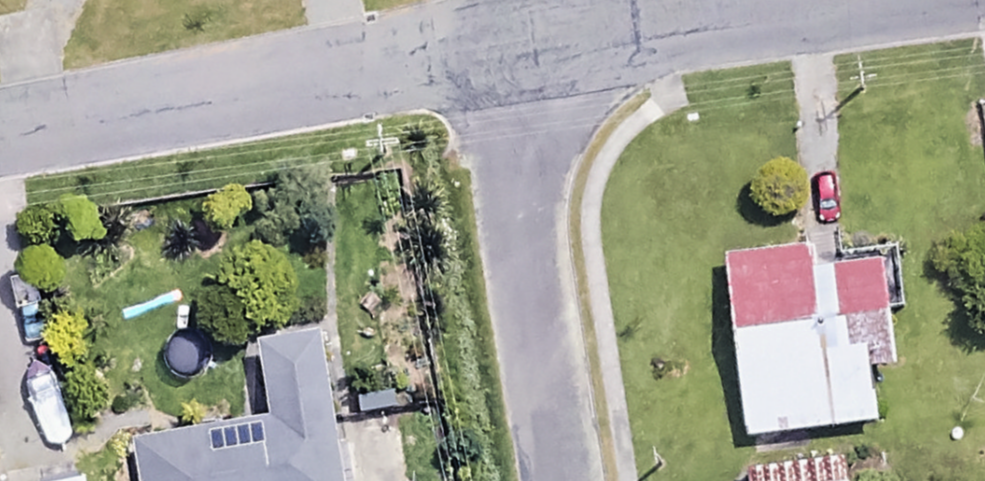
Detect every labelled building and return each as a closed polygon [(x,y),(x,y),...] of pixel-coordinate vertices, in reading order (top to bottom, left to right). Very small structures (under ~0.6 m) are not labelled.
[(891,362),(881,241),(722,255),(738,431),(871,419),(866,364),(891,362)] [(261,348),(271,420),(131,441),(137,480),(341,480),(320,339),(261,348)] [(841,458),(745,465),(746,480),(842,480),(841,458)]
